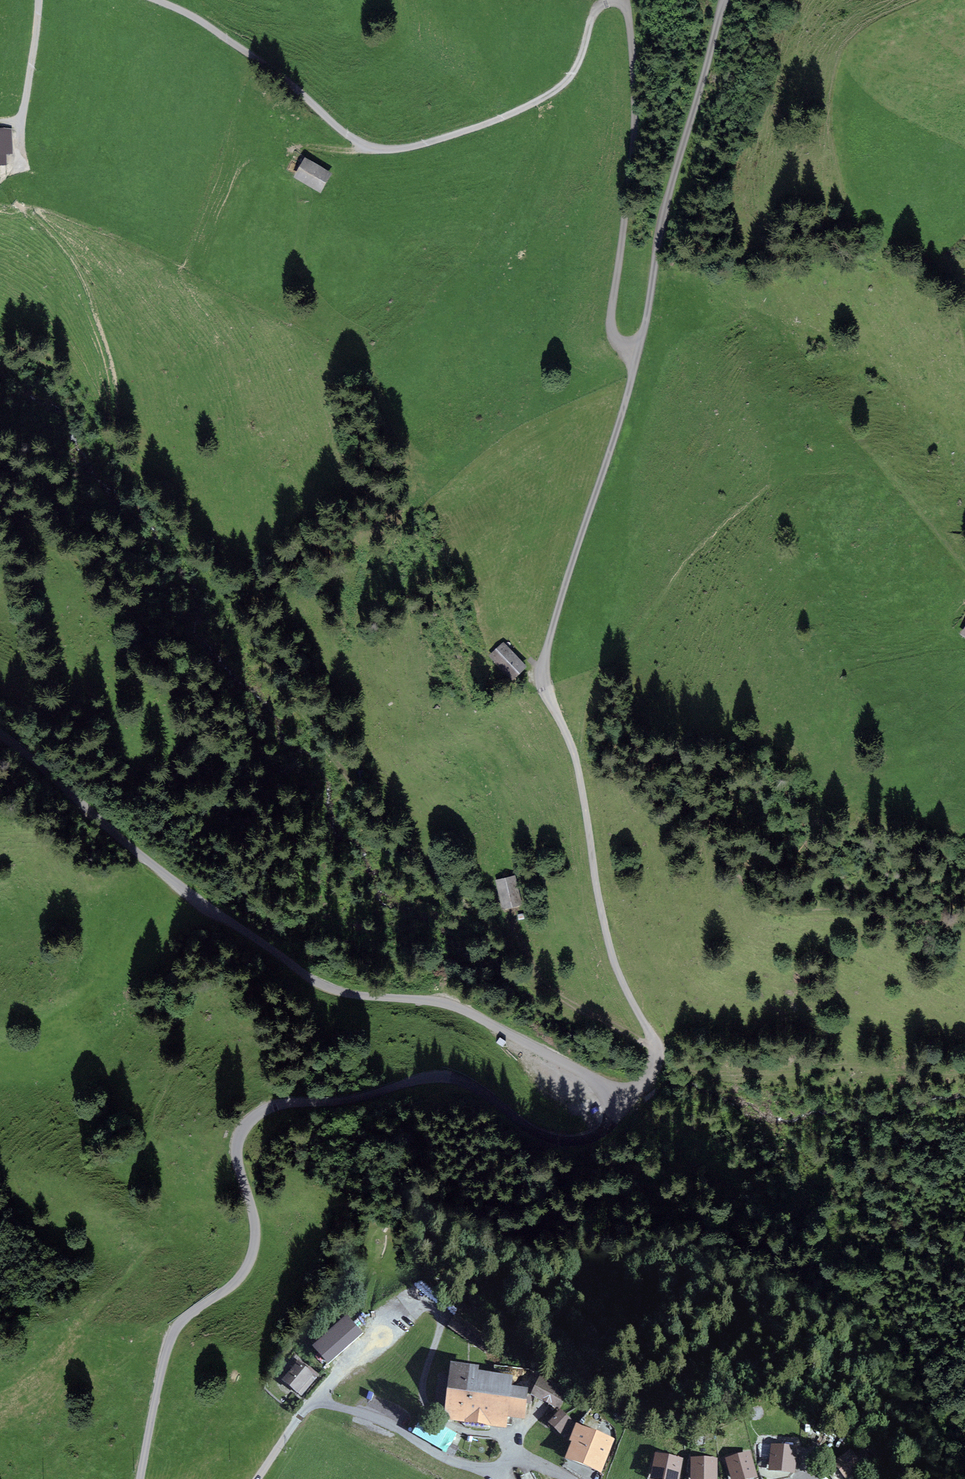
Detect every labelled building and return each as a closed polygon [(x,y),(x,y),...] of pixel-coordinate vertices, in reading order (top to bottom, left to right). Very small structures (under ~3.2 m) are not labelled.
[(6,165),(5,155),(13,154),(12,130),(0,131),(0,166),(6,165)] [(307,160),(297,179),(322,194),(333,175),(307,160)] [(489,658),(509,682),(526,668),(505,644),(489,658)] [(496,883),(502,912),(523,908),(517,878),(496,883)] [(350,1321),(317,1351),(330,1366),(363,1337),(350,1321)] [(469,1340),(488,1352),(493,1345),(474,1332),(469,1340)] [(295,1363),(281,1380),(300,1396),(317,1376),(309,1369),(306,1372),(302,1369),(305,1366),(299,1361),(296,1364),(295,1363)] [(512,1425),(513,1415),(522,1417),(525,1395),(508,1393),(509,1379),(476,1375),(476,1373),(454,1370),(454,1377),(440,1376),(436,1407),(451,1409),(450,1418),(504,1424),(512,1425)] [(535,1396),(558,1406),(564,1393),(542,1382),(535,1396)] [(565,1427),(568,1431),(573,1425),(560,1414),(551,1423),(561,1432),(565,1427)] [(598,1468),(608,1442),(576,1430),(572,1441),(577,1444),(572,1458),(598,1468)] [(792,1453),(775,1451),(773,1467),(790,1469),(792,1453)] [(655,1477),(664,1478),(675,1478),(678,1459),(660,1455),(655,1477)] [(735,1478),(739,1478),(752,1475),(748,1459),(730,1464),(735,1478)] [(695,1478),(712,1478),(712,1464),(709,1464),(709,1460),(699,1460),(699,1464),(695,1464),(695,1478)]
